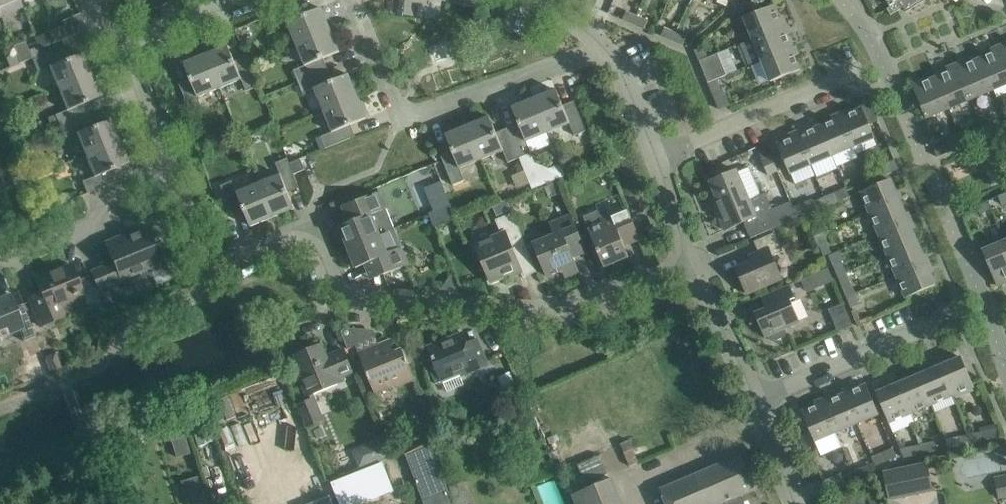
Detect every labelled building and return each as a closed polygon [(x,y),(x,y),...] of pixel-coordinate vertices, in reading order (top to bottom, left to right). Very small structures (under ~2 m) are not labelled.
[(1,16),(22,7),(19,0),(0,0),(0,13),(1,16)] [(890,6),(887,8),(891,14),(903,6),(906,11),(924,0),(887,0),(890,6)] [(300,15),(296,4),(271,14),(276,26),(288,21),(296,43),(330,29),(321,7),(300,15)] [(745,17),(753,38),(783,26),(774,5),(745,17)] [(626,11),(623,19),(633,23),(637,15),(626,11)] [(64,24),(56,28),(61,39),(86,29),(80,14),(62,21),(64,24)] [(637,15),(633,23),(644,28),(648,20),(637,15)] [(753,38),(762,59),(791,47),(783,26),(753,38)] [(664,27),(661,35),(675,41),(679,33),(664,27)] [(61,39),(56,28),(48,31),(53,43),(61,39)] [(339,51),(330,29),(296,43),(305,65),(294,69),(298,81),(323,71),(319,60),(339,51)] [(679,33),(675,41),(683,44),(686,36),(679,33)] [(31,58),(24,41),(13,46),(16,54),(20,63),(31,58)] [(228,45),(206,54),(220,87),(242,79),(246,90),(258,86),(256,79),(248,61),(237,65),(228,45)] [(980,58),(993,89),(1005,84),(1005,59),(1000,45),(991,49),(992,52),(980,58)] [(703,46),(695,49),(699,60),(707,57),(703,46)] [(791,47),(762,59),(771,81),(800,69),(791,47)] [(49,66),(58,88),(92,74),(83,52),(62,61),(57,49),(32,59),(37,71),(49,66)] [(699,60),(708,81),(716,78),(726,74),(717,53),(707,57),(699,60)] [(10,67),(20,63),(16,54),(6,58),(10,67)] [(198,96),(220,87),(206,54),(184,63),(192,83),(181,88),(191,113),(203,108),(198,96)] [(993,89),(980,58),(967,63),(965,60),(956,64),(971,99),(993,89)] [(948,71),(935,77),(949,108),(971,99),(956,64),(947,67),(948,71)] [(315,88),(324,110),(357,96),(348,74),(328,82),(323,71),(298,81),(303,93),(315,88)] [(101,96),(92,74),(58,88),(67,110),(55,114),(60,126),(84,116),(80,105),(101,96)] [(949,108),(935,77),(923,82),(921,78),(911,83),(926,118),(949,108)] [(716,78),(708,81),(712,92),(721,89),(716,78)] [(556,89),(534,98),(548,132),(570,123),(575,135),(586,130),(576,105),(565,110),(556,89)] [(321,136),(326,148),(350,138),(346,126),(366,118),(357,96),(324,110),(333,131),(321,136)] [(533,191),(553,182),(547,167),(535,163),(531,152),(526,141),(548,132),(534,98),(512,107),(521,128),(509,132),(520,157),(533,191)] [(863,108),(841,117),(853,146),(875,137),(863,108)] [(76,133),(85,154),(119,141),(110,119),(89,127),(84,116),(60,126),(64,138),(76,133)] [(490,116),(468,125),(481,159),(503,150),(508,162),(520,157),(509,132),(498,137),(490,116)] [(820,126),(832,155),(853,146),(841,117),(820,126)] [(994,122),(983,127),(986,135),(998,130),(994,122)] [(460,168),(481,159),(468,125),(446,134),(454,155),(443,159),(453,184),(465,180),(460,168)] [(820,126),(799,135),(811,164),(832,155),(820,126)] [(986,135),(983,127),(971,131),(975,140),(986,135)] [(811,164),(799,135),(777,144),(790,173),(811,164)] [(82,181),(87,193),(112,183),(107,171),(128,163),(119,141),(85,154),(94,176),(82,181)] [(946,143),(934,148),(937,156),(949,151),(946,143)] [(771,155),(760,159),(767,175),(778,171),(771,155)] [(280,174),(259,183),(272,217),(294,208),(288,192),(286,187),(298,182),(294,173),(289,162),(287,157),(276,162),(280,174)] [(294,173),(305,169),(300,158),(289,162),(294,173)] [(737,169),(710,181),(717,198),(712,200),(715,208),(725,230),(744,221),(751,238),(780,225),(798,218),(793,206),(791,201),(773,209),(766,192),(761,194),(749,166),(738,171),(737,169)] [(875,168),(865,173),(869,183),(880,178),(875,168)] [(869,183),(865,173),(854,178),(858,187),(869,183)] [(890,179),(861,191),(870,213),(900,200),(890,179)] [(250,226),(272,217),(259,183),(237,192),(232,180),(221,185),(231,210),(242,205),(250,226)] [(846,187),(825,196),(828,205),(849,196),(846,187)] [(348,247),(395,227),(394,227),(381,196),(379,190),(366,196),(354,201),(341,206),(348,222),(339,226),(348,247)] [(67,192),(58,196),(61,203),(70,200),(67,192)] [(825,196),(814,201),(818,209),(828,205),(825,196)] [(870,213),(879,234),(908,221),(900,200),(870,213)] [(455,216),(450,204),(429,213),(434,225),(455,216)] [(598,210),(583,216),(589,230),(597,248),(604,267),(629,256),(625,245),(640,239),(627,207),(609,214),(601,218),(598,210)] [(972,207),(961,212),(964,220),(976,215),(972,207)] [(537,271),(513,212),(495,219),(501,234),(476,244),(488,274),(485,275),(489,285),(504,278),(503,275),(519,268),(523,277),(537,271)] [(534,243),(540,257),(548,276),(570,267),(573,274),(579,271),(573,257),(586,252),(578,233),(571,215),(550,223),(554,234),(534,243)] [(818,221),(810,225),(815,236),(823,232),(818,221)] [(917,242),(908,221),(879,234),(888,255),(917,242)] [(395,227),(348,247),(356,267),(365,264),(371,279),(409,263),(403,248),(403,247),(401,248),(393,228),(395,228),(395,227)] [(105,242),(113,262),(91,271),(98,289),(121,279),(118,272),(128,268),(131,275),(149,268),(151,272),(169,265),(160,243),(157,244),(151,229),(136,236),(134,232),(123,237),(122,235),(105,242)] [(753,260),(736,267),(747,293),(764,286),(762,281),(780,273),(772,255),(783,251),(775,232),(756,240),(760,251),(751,255),(753,260)] [(823,232),(815,236),(819,247),(828,243),(823,232)] [(1005,277),(1005,243),(1005,241),(982,250),(997,285),(1005,281),(1005,278),(1005,277)] [(888,255),(897,275),(926,263),(917,242),(888,255)] [(838,275),(846,272),(841,261),(833,264),(838,275)] [(935,285),(926,263),(897,275),(906,297),(935,285)] [(40,292),(28,297),(40,326),(44,324),(56,319),(60,317),(73,313),(70,304),(68,299),(82,293),(77,280),(71,264),(48,273),(46,270),(34,275),(36,282),(40,292)] [(828,267),(803,278),(807,290),(833,279),(833,278),(828,267)] [(438,290),(462,292),(453,270),(438,290)] [(838,275),(843,286),(851,283),(846,272),(838,275)] [(784,328),(799,322),(790,300),(794,298),(789,286),(762,297),(767,308),(756,313),(765,336),(768,335),(770,339),(773,341),(785,336),(786,332),(784,328)] [(847,296),(852,307),(860,304),(855,293),(847,296)] [(1,341),(0,338),(20,330),(24,341),(35,336),(22,304),(15,307),(10,294),(0,298),(0,341),(1,341)] [(853,324),(853,309),(836,309),(836,324),(853,324)] [(342,333),(348,348),(354,346),(356,328),(346,327),(345,327),(343,328),(342,329),(342,330),(342,331),(342,332),(342,333)] [(429,349),(433,359),(423,363),(425,370),(429,368),(435,384),(443,380),(442,378),(460,371),(462,376),(488,365),(480,343),(468,347),(462,332),(446,339),(447,342),(429,349)] [(359,353),(367,371),(372,387),(389,380),(395,386),(414,378),(408,363),(412,361),(407,347),(396,352),(391,340),(359,353)] [(297,372),(305,391),(307,396),(338,383),(337,379),(353,372),(344,348),(327,355),(322,343),(295,354),(301,370),(297,372)] [(60,351),(44,357),(50,372),(61,368),(58,360),(62,358),(60,351)] [(940,366),(952,395),(974,386),(962,357),(940,366)] [(952,395),(940,366),(919,375),(931,404),(952,395)] [(919,375),(898,384),(910,413),(931,404),(919,375)] [(866,384),(845,393),(857,423),(879,413),(866,384)] [(910,413),(898,384),(877,393),(889,422),(910,413)] [(824,402),(836,431),(857,423),(845,393),(824,402)] [(315,396),(298,404),(307,426),(325,419),(315,396)] [(815,440),(819,449),(821,455),(843,446),(836,431),(824,402),(802,411),(815,441),(815,440)] [(181,416),(167,420),(177,457),(191,453),(181,416)] [(972,443),(982,441),(981,432),(969,434),(972,443)] [(972,443),(969,434),(958,437),(959,445),(972,443)] [(401,448),(420,501),(422,500),(449,490),(427,436),(401,448)] [(935,441),(923,444),(927,452),(937,450),(935,441)] [(914,455),(927,452),(923,444),(912,446),(914,455)] [(886,460),(883,452),(872,457),(875,465),(886,460)] [(568,469),(576,488),(598,479),(597,476),(611,471),(605,454),(568,469)] [(741,455),(660,489),(666,503),(745,503),(741,494),(755,488),(741,455)] [(884,472),(890,499),(933,490),(927,463),(884,472)] [(868,475),(864,467),(853,472),(857,480),(868,475)] [(841,473),(823,480),(828,492),(857,480),(853,472),(842,476),(841,473)] [(181,480),(188,503),(193,503),(206,500),(198,475),(181,480)] [(998,497),(1005,495),(1005,475),(994,478),(998,497)] [(612,478),(573,494),(577,503),(623,503),(612,478)] [(472,503),(463,482),(450,488),(457,503),(471,503),(472,503)] [(331,484),(298,496),(301,503),(338,503),(331,484)] [(422,500),(424,503),(455,503),(449,490),(422,500)]
